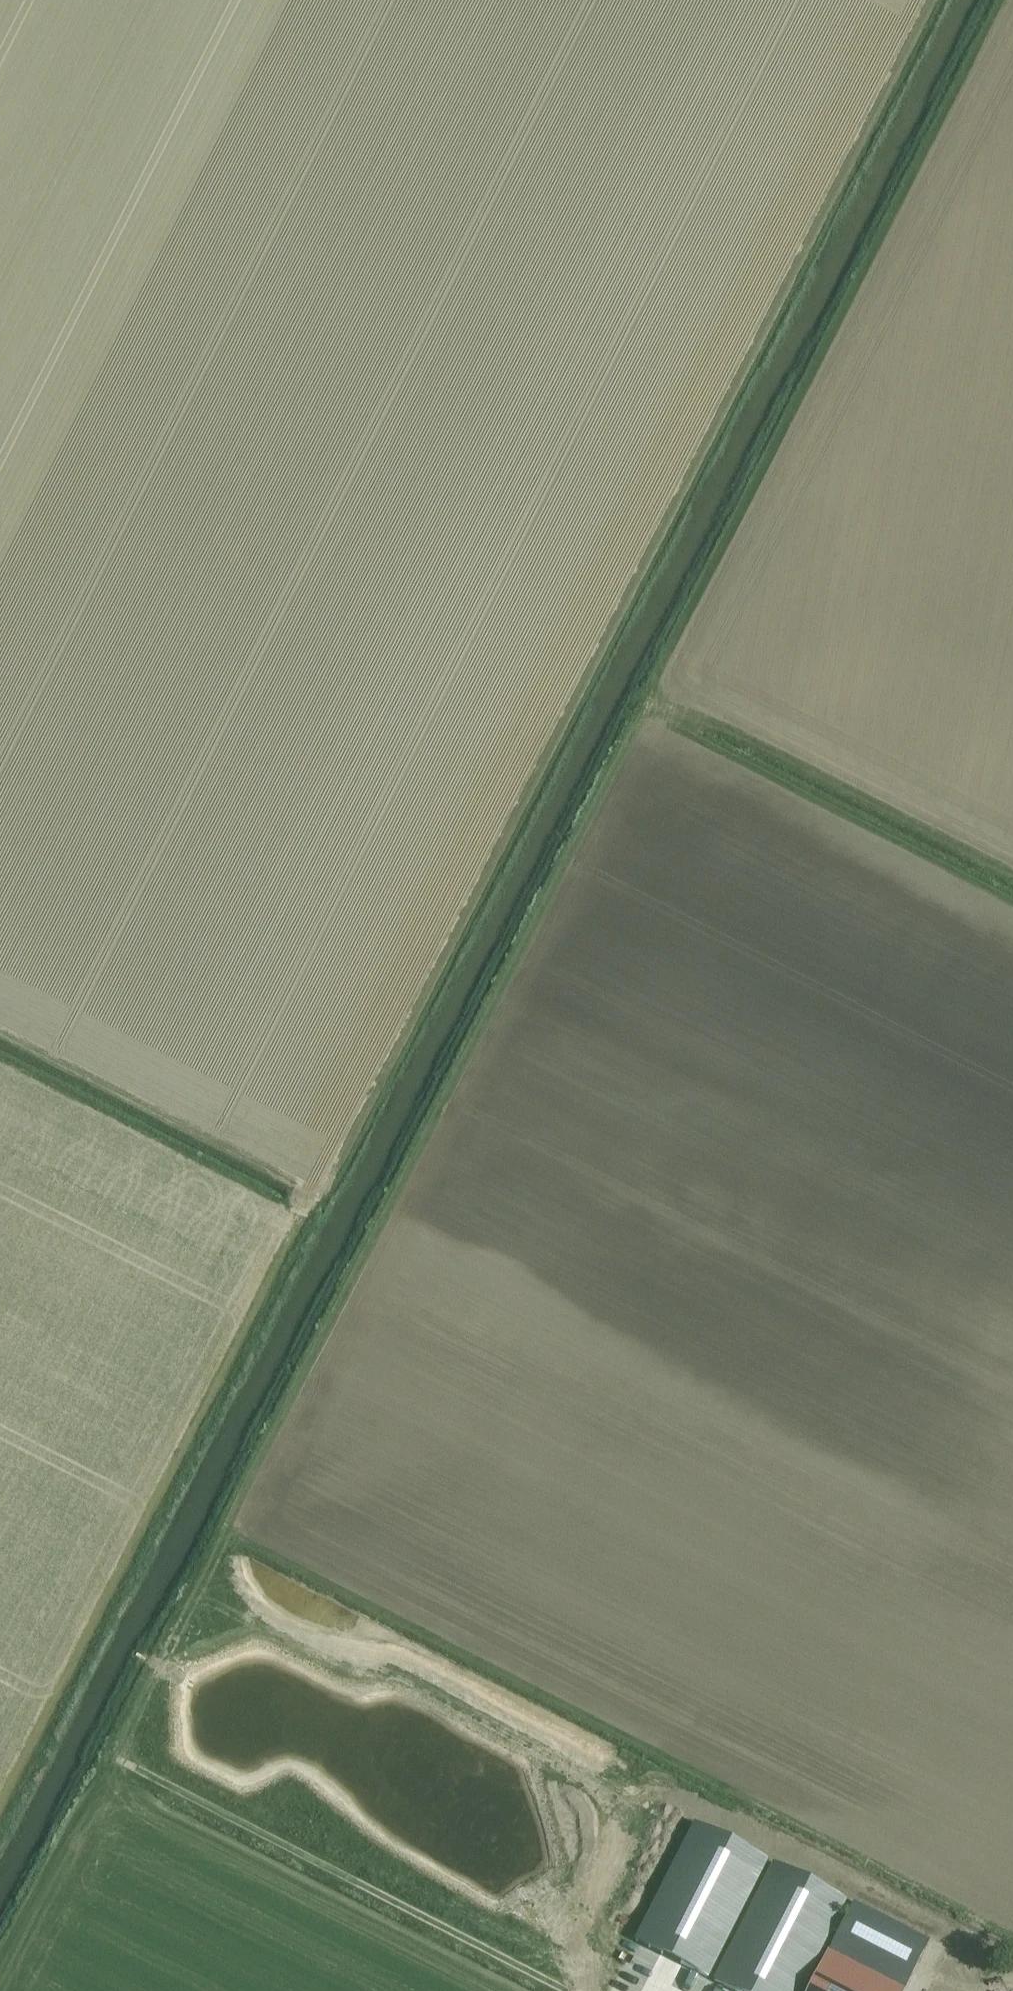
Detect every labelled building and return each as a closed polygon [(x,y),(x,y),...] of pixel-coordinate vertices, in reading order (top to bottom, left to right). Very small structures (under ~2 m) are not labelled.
[(767,1859),(695,1823),(635,1940),(707,1976),(767,1859)] [(903,1990),(928,1941),(853,1903),(845,1919),(837,1915),(845,1899),(774,1863),(714,1980),(736,1990),(799,1990),(830,1929),(838,1933),(829,1952),(809,1990),(902,1990),(903,1990)] [(946,1971),(957,1975),(961,1959),(951,1956),(946,1971)]
